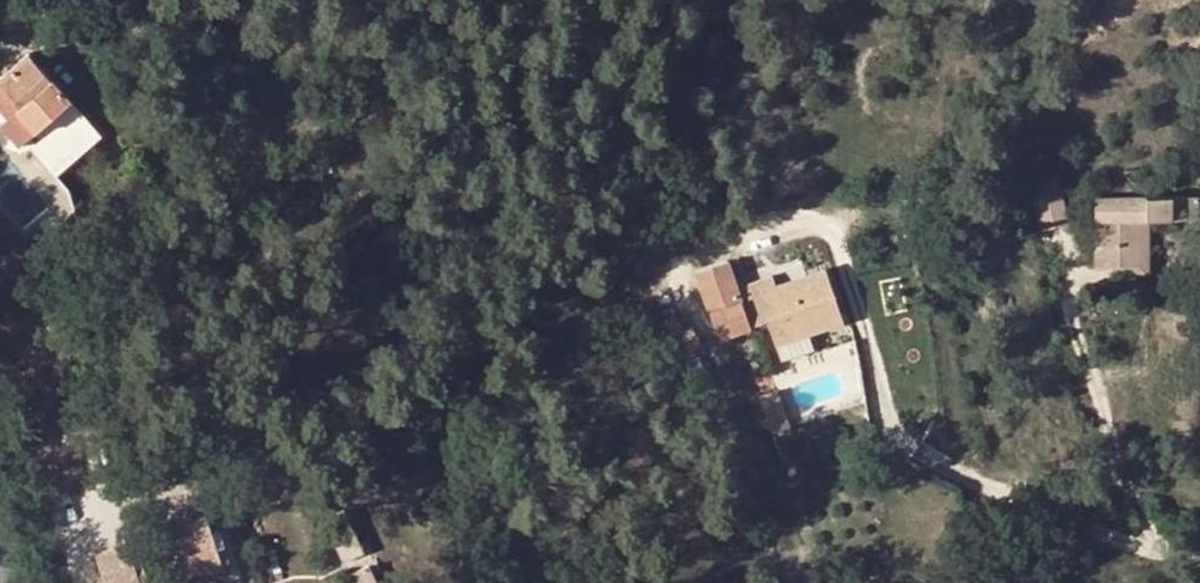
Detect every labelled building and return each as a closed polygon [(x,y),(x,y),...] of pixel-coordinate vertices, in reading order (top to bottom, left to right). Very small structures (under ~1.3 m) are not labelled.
[(11,98),(19,108),(16,111),(36,133),(69,102),(26,55),(0,80),(0,107),(11,98)] [(0,107),(0,108),(9,118),(16,111),(19,108),(11,98),(0,107)] [(36,133),(26,143),(57,176),(101,136),(69,102),(36,133)] [(1031,180),(1042,232),(1068,226),(1057,174),(1031,180)] [(1096,198),(1095,268),(1120,269),(1120,287),(1147,287),(1147,220),(1199,221),(1199,198),(1096,198)] [(722,264),(690,276),(717,341),(764,325),(773,347),(840,322),(822,270),(805,276),(806,285),(797,287),(777,292),(775,287),(771,276),(734,291),(722,264)] [(797,278),(797,287),(806,285),(805,276),(797,278)] [(797,278),(775,287),(777,292),(797,287),(797,278)] [(673,318),(661,325),(671,342),(683,334),(673,318)] [(683,334),(671,342),(682,361),(700,350),(689,331),(683,334)] [(774,394),(759,399),(765,414),(780,409),(774,394)] [(789,430),(780,409),(765,414),(773,436),(789,430)] [(156,531),(157,536),(125,545),(96,554),(105,582),(140,582),(136,570),(163,561),(169,582),(179,582),(224,569),(207,515),(156,531)] [(124,535),(125,545),(157,536),(156,531),(154,526),(124,535)] [(352,582),(376,582),(368,566),(349,576),(352,582)]
